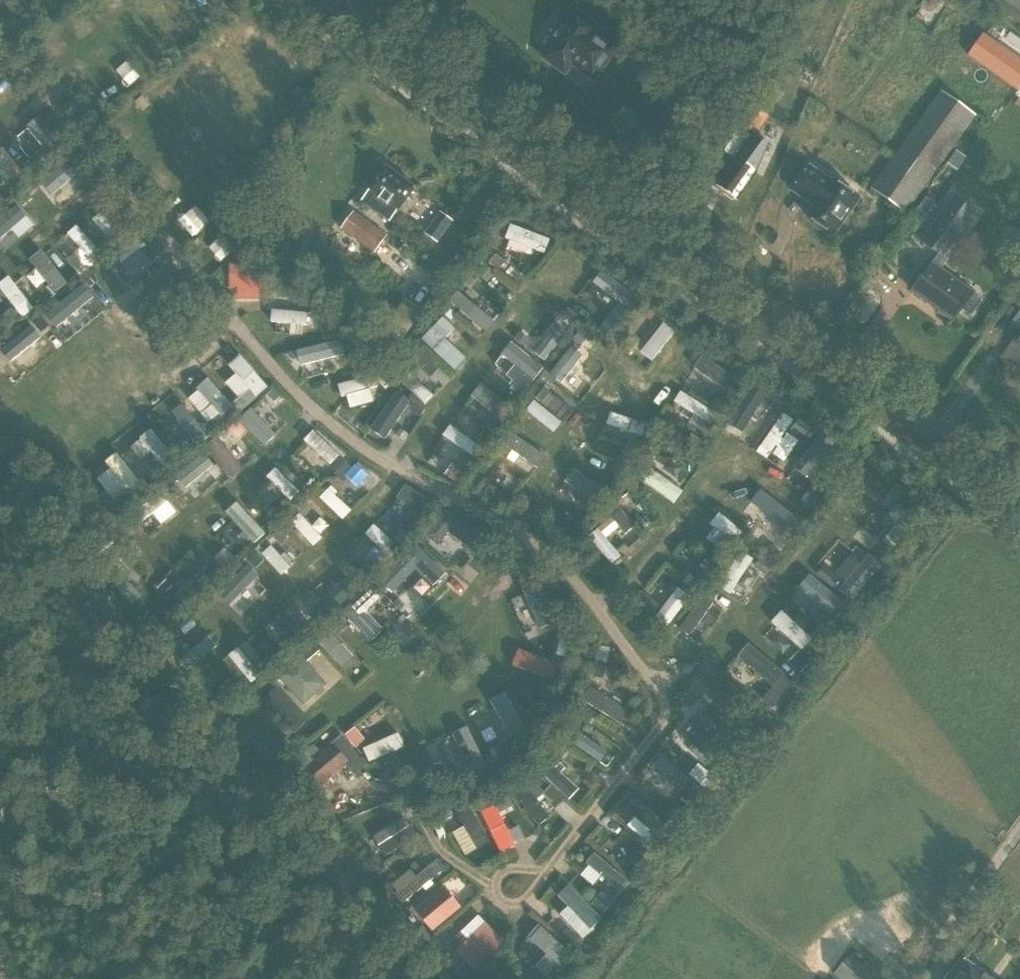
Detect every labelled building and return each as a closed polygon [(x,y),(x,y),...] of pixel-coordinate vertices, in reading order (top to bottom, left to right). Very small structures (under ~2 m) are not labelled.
[(914,18),(930,29),(946,7),(936,0),(927,0),(914,18)] [(568,20),(549,46),(553,49),(546,59),(565,72),(571,62),(594,78),(613,51),(590,35),(596,27),(577,15),(572,23),(568,20)] [(969,55),(1018,91),(1019,88),(1019,61),(983,35),(969,55)] [(942,92),(872,189),(905,213),(975,115),(942,92)] [(755,107),(742,124),(755,134),(768,116),(755,107)] [(36,143),(45,144),(46,122),(31,121),(29,138),(18,137),(17,155),(35,156),(36,143)] [(735,160),(716,186),(725,192),(724,194),(733,200),(734,198),(737,200),(757,173),(769,145),(738,130),(724,152),(735,160)] [(389,222),(396,212),(398,213),(415,188),(385,166),(367,191),(368,192),(361,202),(389,222)] [(859,200),(832,180),(831,181),(810,166),(792,191),(813,206),(806,216),(834,236),(859,200)] [(109,196),(98,202),(115,232),(126,225),(109,196)] [(930,267),(912,292),(953,321),(962,309),(971,316),(982,300),(973,294),(940,270),(947,259),(944,257),(976,212),(953,196),(921,241),(939,254),(930,267)] [(387,236),(353,212),(341,230),(375,254),(387,236)] [(505,242),(545,249),(548,230),(508,223),(505,242)] [(77,228),(67,237),(87,259),(98,250),(77,228)] [(239,229),(231,237),(244,250),(253,242),(239,229)] [(138,286),(130,268),(139,265),(132,249),(114,257),(128,290),(138,286)] [(53,289),(63,281),(47,260),(37,268),(53,289)] [(603,267),(591,284),(616,302),(628,285),(603,267)] [(260,274),(231,273),(231,291),(259,292),(260,274)] [(548,274),(534,280),(540,292),(554,286),(548,274)] [(11,310),(24,298),(10,282),(0,291),(0,297),(11,310)] [(94,296),(84,284),(45,314),(55,327),(94,296)] [(486,330),(496,319),(468,294),(458,305),(486,330)] [(404,298),(373,347),(390,358),(422,309),(404,298)] [(291,328),(290,334),(322,335),(322,311),(272,310),(271,328),(291,328)] [(1012,325),(1019,331),(1019,313),(1012,325)] [(427,340),(457,371),(470,359),(447,336),(456,328),(448,320),(427,340)] [(665,320),(638,350),(652,362),(678,332),(665,320)] [(516,332),(533,350),(543,340),(526,322),(516,332)] [(1003,357),(1019,369),(1019,333),(1003,357)] [(304,365),(336,359),(332,341),(301,348),(304,365)] [(29,370),(12,352),(0,363),(0,375),(10,386),(29,370)] [(585,389),(594,377),(566,355),(557,366),(585,389)] [(241,356),(227,368),(257,401),(271,388),(241,356)] [(426,405),(435,394),(405,368),(396,378),(426,405)] [(344,402),(359,397),(363,409),(379,404),(370,375),(339,384),(344,402)] [(210,384),(199,395),(225,420),(236,409),(210,384)] [(367,431),(387,442),(399,423),(405,426),(419,402),(393,387),(367,431)] [(236,448),(251,435),(263,448),(276,436),(264,422),(276,411),(281,417),(292,406),(277,389),(225,435),(236,448)] [(698,416),(705,403),(680,389),(673,401),(698,416)] [(550,429),(559,417),(535,399),(526,411),(550,429)] [(183,407),(171,417),(188,436),(199,426),(183,407)] [(611,409),(605,426),(637,436),(643,419),(611,409)] [(758,447),(773,456),(797,421),(783,411),(758,447)] [(464,455),(475,441),(452,423),(440,437),(464,455)] [(301,444),(330,470),(342,456),(313,430),(301,444)] [(203,456),(235,484),(249,468),(217,439),(203,456)] [(590,455),(588,468),(609,471),(611,458),(590,455)] [(652,466),(672,492),(683,485),(662,458),(652,466)] [(356,462),(344,476),(358,488),(370,474),(356,462)] [(454,463),(445,472),(456,483),(465,473),(454,463)] [(266,485),(289,501),(298,489),(275,473),(266,485)] [(795,481),(784,492),(796,504),(807,494),(795,481)] [(414,530),(430,498),(405,485),(395,505),(409,512),(403,524),(414,530)] [(317,502),(343,525),(355,512),(329,489),(317,502)] [(617,499),(636,537),(651,529),(632,491),(617,499)] [(775,536),(786,524),(758,498),(747,510),(775,536)] [(315,500),(303,510),(312,520),(324,511),(315,500)] [(162,502),(132,524),(141,537),(172,514),(162,502)] [(249,545),(263,533),(239,506),(226,518),(249,545)] [(456,562),(479,533),(447,508),(424,537),(456,562)] [(713,525),(705,540),(722,548),(736,521),(716,511),(710,524),(713,525)] [(301,516),(289,527),(314,554),(326,543),(301,516)] [(378,548),(388,537),(376,527),(366,538),(378,548)] [(416,545),(381,584),(395,596),(416,573),(431,586),(445,571),(416,545)] [(738,548),(720,589),(736,596),(754,556),(738,548)] [(224,573),(235,564),(227,555),(216,564),(224,573)] [(331,568),(340,582),(351,574),(342,560),(331,568)] [(462,565),(455,575),(470,587),(477,578),(462,565)] [(266,589),(247,571),(225,596),(244,613),(266,589)] [(667,573),(656,584),(681,610),(692,600),(667,573)] [(192,605),(210,583),(203,577),(184,598),(192,605)] [(530,584),(514,605),(531,618),(526,626),(537,634),(546,622),(536,614),(549,598),(530,584)] [(372,587),(341,615),(370,647),(386,633),(371,616),(385,603),(372,587)] [(690,639),(717,603),(704,593),(677,629),(690,639)] [(279,617),(270,631),(286,640),(295,626),(279,617)] [(317,643),(344,676),(358,665),(331,632),(317,643)] [(513,670),(555,679),(559,659),(517,650),(513,670)] [(280,681),(305,709),(328,688),(303,660),(280,681)] [(586,703),(623,723),(631,708),(594,688),(586,703)] [(507,746),(519,741),(505,709),(493,714),(507,746)] [(573,745),(608,768),(619,752),(584,729),(573,745)] [(332,746),(304,771),(320,789),(348,765),(332,746)] [(542,778),(572,800),(581,787),(551,765),(542,778)] [(588,773),(585,785),(597,789),(601,777),(588,773)] [(539,826),(551,816),(527,787),(515,797),(539,826)] [(499,807),(482,813),(495,852),(513,846),(499,807)] [(466,859),(491,843),(476,819),(451,834),(466,859)] [(435,935),(464,908),(441,883),(454,871),(442,858),(420,879),(414,873),(394,891),(435,935)] [(833,975),(838,978),(874,978),(876,976),(851,955),(833,975)] [(962,959),(947,978),(990,978),(962,959)]
